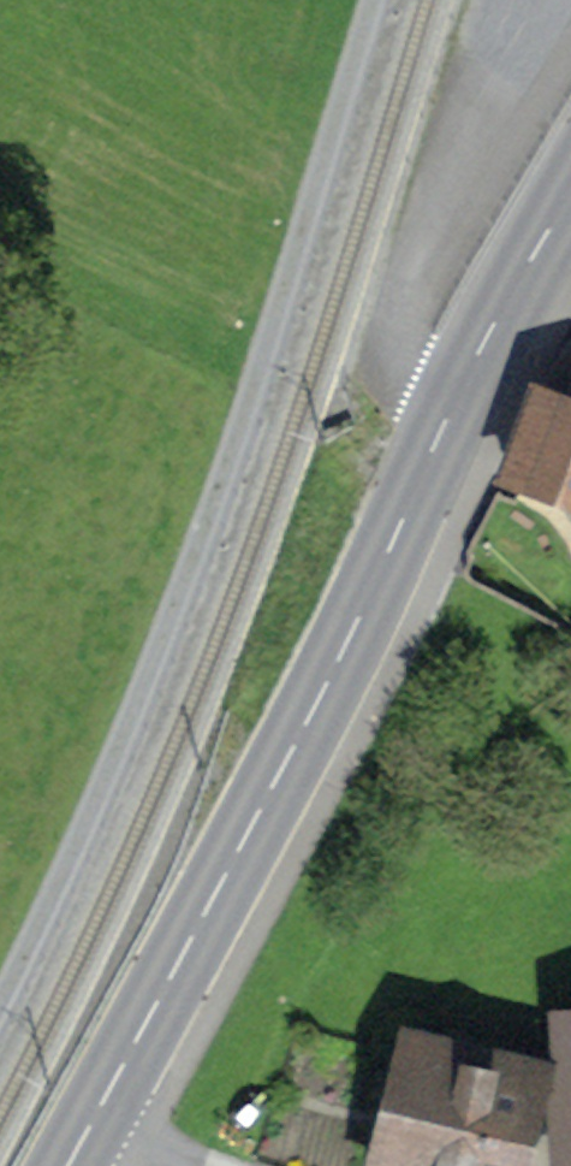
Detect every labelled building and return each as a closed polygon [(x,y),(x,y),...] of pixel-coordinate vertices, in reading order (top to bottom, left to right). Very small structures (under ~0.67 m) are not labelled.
[(508,486),(570,506),(570,407),(537,396),(508,486)] [(562,1165),(570,1165),(570,1015),(557,1015),(562,1165)] [(375,1165),(514,1165),(536,1073),(405,1042),(375,1165)]
